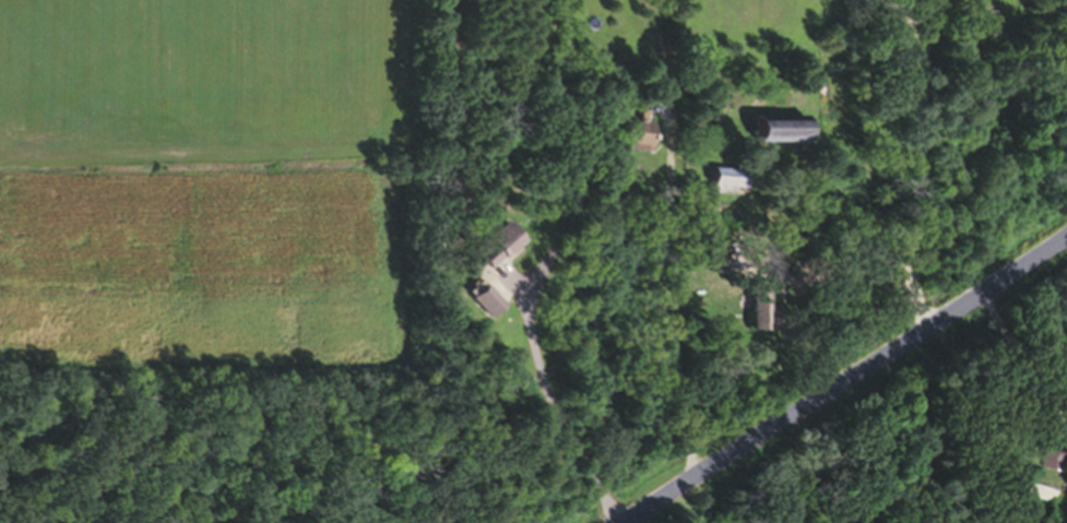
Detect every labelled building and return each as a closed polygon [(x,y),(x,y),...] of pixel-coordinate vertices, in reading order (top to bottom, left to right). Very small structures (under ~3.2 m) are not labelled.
[(810,126),(763,126),(763,149),(810,149),(810,126)] [(711,197),(748,197),(748,177),(711,177),(711,197)] [(500,318),(492,307),(494,306),(484,291),(466,303),(484,329),(500,318)]
